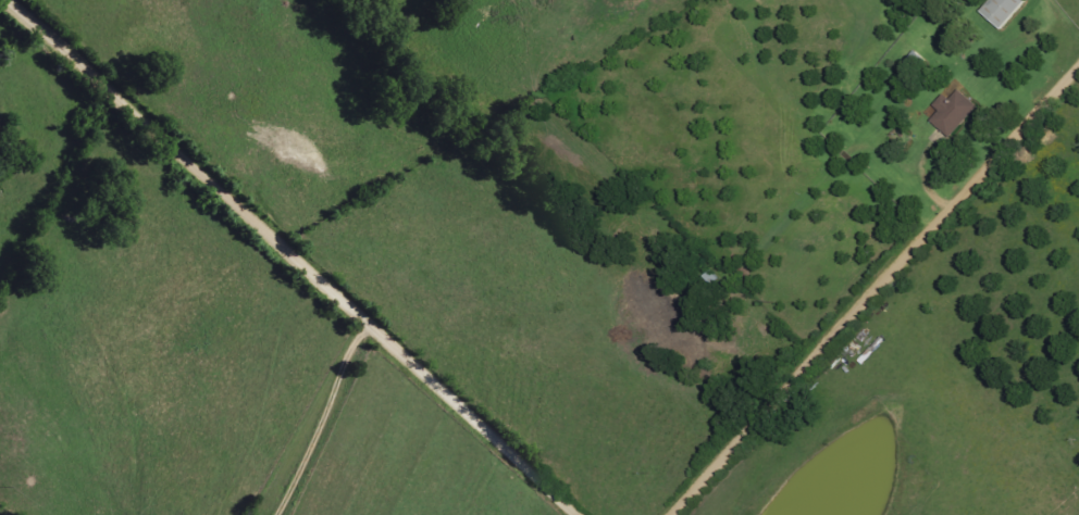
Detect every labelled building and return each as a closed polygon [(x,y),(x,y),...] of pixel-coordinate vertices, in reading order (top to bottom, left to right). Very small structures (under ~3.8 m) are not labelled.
[(1028,0),(992,0),(982,11),(1002,29),(1029,0),(1028,0)] [(942,110),(933,122),(952,137),(977,105),(959,91),(952,100),(945,95),(936,106),(942,110)]
